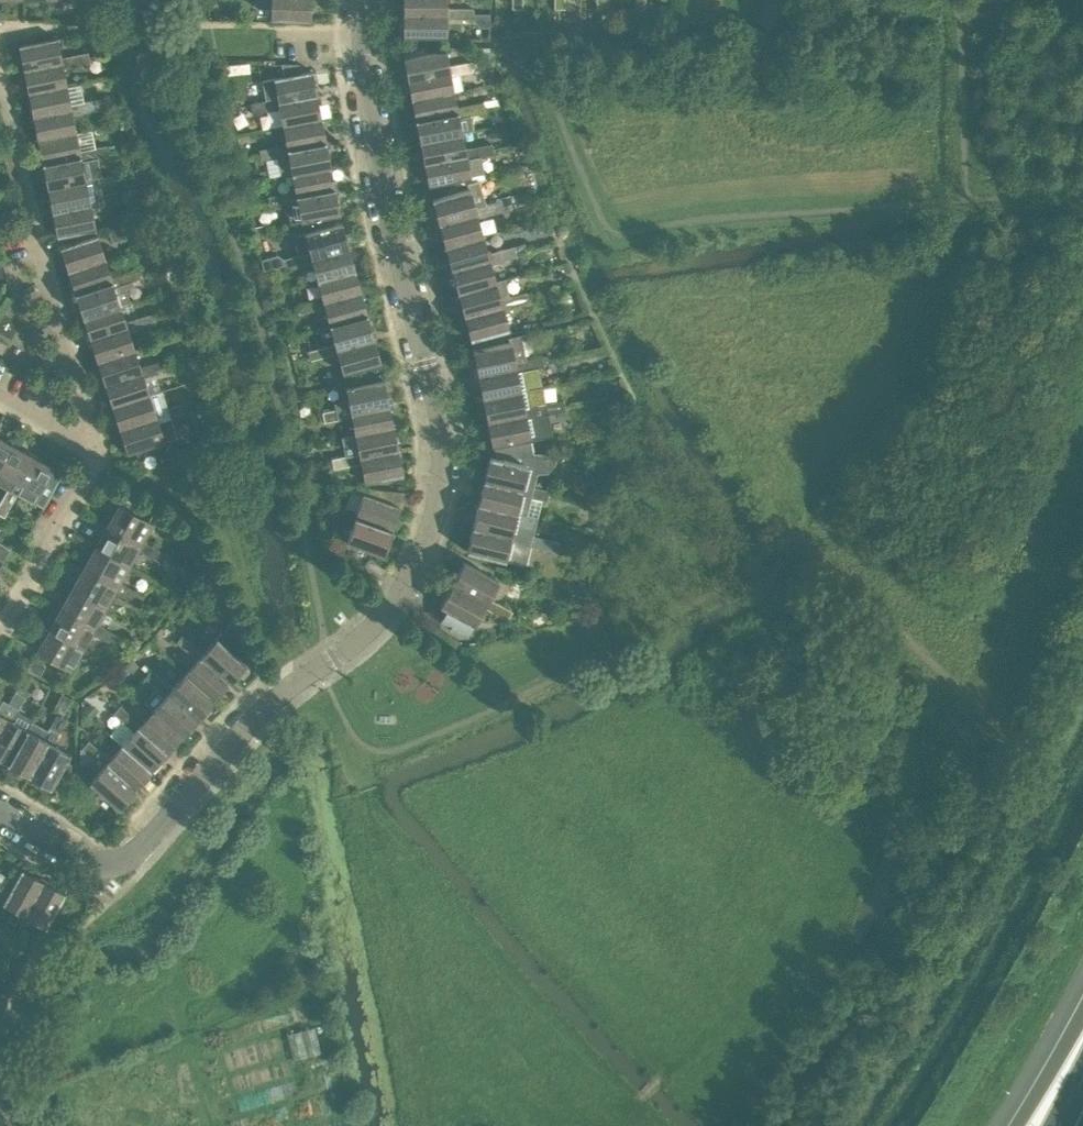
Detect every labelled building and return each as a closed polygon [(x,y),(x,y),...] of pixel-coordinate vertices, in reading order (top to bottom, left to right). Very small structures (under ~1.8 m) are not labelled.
[(270,17),(309,18),(310,0),(271,0),(270,17)] [(403,12),(446,13),(446,18),(459,18),(460,8),(446,8),(446,0),(403,0),(403,12)] [(512,8),(523,8),(523,0),(512,0),(512,8)] [(555,9),(565,9),(565,0),(555,0),(555,9)] [(597,9),(607,9),(607,0),(597,0),(597,9)] [(645,9),(646,0),(635,0),(635,9),(645,9)] [(478,23),(489,24),(489,12),(473,11),(473,8),(460,8),(459,18),(473,19),(478,23)] [(446,13),(403,12),(403,35),(446,36),(446,18),(446,13)] [(19,46),(24,71),(62,63),(63,68),(77,65),(74,55),(61,57),(57,38),(19,46)] [(403,57),(407,79),(450,70),(451,76),(464,73),(462,63),(449,66),(445,49),(403,57)] [(74,55),(77,65),(90,62),(88,52),(74,55)] [(462,63),(464,73),(477,71),(476,60),(462,63)] [(24,71),(28,93),(67,86),(63,68),(62,63),(24,71)] [(284,76),(300,73),(298,64),(282,64),(284,76)] [(407,79),(411,99),(454,91),(451,76),(450,70),(407,79)] [(274,78),(277,98),(278,103),(317,96),(312,71),(300,73),(284,76),(274,78)] [(28,93),(33,117),(47,114),(72,110),(72,114),(86,112),(84,101),(70,104),(67,86),(28,93)] [(411,99),(415,121),(458,112),(459,117),(472,115),(470,104),(457,107),(454,91),(411,99)] [(279,108),(283,126),(321,119),(317,96),(278,103),(277,98),(264,100),(266,110),(279,108)] [(84,101),(86,112),(99,109),(97,99),(84,101)] [(266,110),(264,100),(251,103),(252,113),(266,110)] [(470,104),(472,115),(486,112),(484,102),(470,104)] [(33,117),(38,140),(76,132),(72,114),(72,110),(47,114),(33,117)] [(415,121),(420,142),(462,133),(459,117),(458,112),(415,121)] [(283,126),(286,144),(287,150),(326,143),(321,119),(283,126)] [(38,140),(42,163),(47,162),(81,156),(82,161),(95,158),(93,148),(80,151),(76,132),(38,140)] [(420,142),(424,163),(466,154),(467,159),(480,156),(478,146),(465,149),(462,133),(420,142)] [(278,175),(292,173),(330,166),(326,143),(287,150),(286,144),(273,147),(275,157),(278,175)] [(478,146),(480,156),(494,154),(492,143),(478,146)] [(93,148),(95,158),(109,156),(107,145),(93,148)] [(275,157),(273,147),(259,149),(261,160),(275,157)] [(466,154),(424,163),(428,184),(484,173),(480,156),(467,159),(466,154)] [(42,163),(47,187),(85,179),(82,161),(81,156),(47,162),(42,163)] [(292,173),(295,191),(296,196),(335,190),(330,166),(292,173)] [(47,187),(52,211),(90,202),(91,207),(105,205),(102,194),(99,176),(85,179),(47,187)] [(432,199),(438,223),(476,212),(478,218),(491,214),(488,204),(485,202),(479,180),(468,183),(470,188),(432,199)] [(143,182),(128,185),(130,193),(145,190),(143,182)] [(296,196),(295,191),(282,193),(284,204),(287,203),(290,222),(295,221),(295,222),(339,213),(335,190),(296,196)] [(102,194),(105,205),(118,202),(116,192),(102,194)] [(284,204),(282,193),(268,196),(270,206),(284,204)] [(511,203),(509,195),(501,198),(503,205),(511,203)] [(488,204),(491,214),(504,210),(501,200),(488,204)] [(90,202),(52,211),(57,235),(95,227),(91,207),(90,202)] [(438,223),(445,246),(482,235),(478,218),(476,212),(438,223)] [(293,236),(298,255),(309,252),(311,257),(348,246),(342,222),(293,236)] [(252,227),(254,236),(255,237),(268,234),(265,224),(252,227)] [(109,232),(113,242),(126,237),(123,227),(109,232)] [(60,247),(68,271),(105,259),(97,235),(60,247)] [(445,246),(451,269),(489,258),(490,263),(504,260),(501,250),(488,253),(482,235),(445,246)] [(312,262),(317,280),(355,270),(348,246),(311,257),(309,252),(298,255),(296,255),(299,265),(312,262)] [(501,250),(504,260),(517,256),(514,246),(501,250)] [(261,259),(263,269),(284,264),(286,269),(299,265),(296,255),(283,259),(278,254),(261,259)] [(451,269),(458,292),(495,282),(490,263),(489,258),(451,269)] [(68,271),(75,293),(113,281),(114,287),(127,282),(124,272),(111,277),(105,259),(68,271)] [(124,272),(127,282),(132,281),(140,278),(137,268),(124,272)] [(317,280),(322,298),(323,303),(361,292),(355,270),(317,280)] [(513,295),(510,296),(506,279),(495,282),(458,292),(464,315),(502,304),(503,309),(516,306),(513,295)] [(75,293),(83,316),(120,304),(130,301),(126,289),(134,286),(132,281),(127,282),(114,287),(113,281),(75,293)] [(325,308),(330,325),(367,315),(361,292),(323,303),(322,298),(309,301),(311,311),(325,308)] [(513,295),(516,306),(529,302),(527,292),(513,295)] [(311,311),(309,301),(296,305),(298,315),(311,311)] [(83,316),(90,339),(127,327),(129,332),(142,327),(139,317),(126,322),(120,304),(83,316)] [(502,304),(464,315),(470,339),(508,328),(503,309),(502,304)] [(139,317),(142,327),(155,323),(152,313),(139,317)] [(330,325),(334,343),(336,349),(374,338),(367,315),(330,325)] [(90,339),(97,361),(135,349),(129,332),(127,327),(90,339)] [(473,350),(478,374),(516,366),(517,372),(531,369),(528,359),(525,357),(521,336),(508,338),(508,340),(510,339),(510,342),(473,350)] [(336,349),(334,343),(321,347),(324,357),(337,353),(342,372),(380,362),(374,338),(336,349)] [(324,357),(321,347),(308,351),(311,361),(324,357)] [(97,361),(105,384),(142,372),(144,377),(157,373),(153,363),(140,367),(135,349),(97,361)] [(528,359),(531,369),(539,367),(544,366),(542,356),(528,359)] [(153,363),(157,373),(170,368),(166,358),(153,363)] [(478,374),(482,398),(543,385),(539,367),(531,369),(517,372),(516,366),(478,374)] [(105,384),(112,407),(150,395),(144,377),(142,372),(105,384)] [(338,419),(351,417),(350,412),(389,404),(384,379),(345,387),(348,400),(335,403),(336,409),(338,419)] [(482,398),(487,421),(525,413),(526,418),(540,416),(538,405),(546,404),(543,385),(482,398)] [(112,407),(119,429),(157,417),(158,422),(171,418),(168,408),(155,412),(150,395),(112,407)] [(551,403),(553,413),(568,410),(566,399),(551,403)] [(500,444),(501,451),(533,452),(531,440),(553,435),(548,414),(553,413),(551,403),(546,404),(538,405),(540,416),(526,418),(525,413),(487,421),(492,445),(500,444)] [(168,408),(171,418),(184,414),(181,404),(168,408)] [(351,417),(355,435),(393,427),(389,404),(350,412),(351,417)] [(338,419),(336,409),(322,412),(325,422),(338,419)] [(157,417),(119,429),(127,453),(177,437),(171,418),(158,422),(157,417)] [(342,438),(345,456),(359,453),(360,458),(398,451),(393,427),(355,435),(342,438)] [(11,444),(0,438),(0,464),(11,444)] [(8,488),(13,490),(32,456),(11,444),(0,464),(0,483),(8,488)] [(359,453),(345,456),(347,466),(361,463),(365,483),(403,475),(398,451),(360,458),(359,453)] [(489,456),(483,480),(522,489),(520,495),(542,500),(547,501),(549,491),(534,487),(537,473),(548,472),(554,465),(556,460),(557,453),(533,452),(501,451),(501,452),(499,458),(489,456)] [(13,490),(8,488),(2,499),(11,505),(17,493),(43,507),(59,478),(51,473),(54,468),(32,456),(13,490)] [(347,466),(345,456),(332,458),(334,469),(347,466)] [(483,480),(478,503),(537,518),(542,500),(520,495),(522,489),(483,480)] [(363,494),(356,512),(355,517),(392,531),(400,507),(363,494)] [(2,499),(0,502),(0,514),(4,516),(11,505),(2,499)] [(327,513),(340,518),(344,508),(331,503),(327,513)] [(478,503),(472,527),(511,536),(509,541),(523,544),(525,534),(532,535),(537,518),(478,503)] [(119,504),(107,526),(141,545),(138,550),(150,556),(155,547),(143,541),(153,524),(119,504)] [(355,517),(356,512),(344,508),(340,518),(353,522),(346,541),(383,554),(392,531),(355,517)] [(107,526),(95,546),(129,566),(138,550),(141,545),(107,526)] [(511,536),(472,527),(466,551),(526,565),(530,546),(543,549),(546,539),(532,535),(525,534),(523,544),(509,541),(511,536)] [(546,539),(543,549),(557,552),(559,542),(546,539)] [(10,547),(0,541),(0,564),(10,547)] [(95,546),(84,567),(118,586),(115,591),(127,598),(132,589),(120,582),(129,566),(95,546)] [(167,554),(155,547),(150,556),(162,563),(167,554)] [(338,547),(333,554),(342,560),(347,553),(338,547)] [(464,562),(452,584),(486,603),(484,607),(496,614),(501,605),(489,598),(498,581),(464,562)] [(84,567),(72,589),(106,608),(115,591),(118,586),(84,567)] [(486,603),(452,584),(440,606),(447,609),(440,622),(466,636),(473,624),(474,624),(484,607),(486,603)] [(72,589),(60,610),(94,628),(92,633),(104,639),(109,630),(97,624),(106,608),(72,589)] [(132,589),(127,598),(139,605),(144,595),(132,589)] [(501,605),(496,614),(507,620),(513,611),(501,605)] [(60,610),(49,630),(83,649),(92,633),(94,628),(60,610)] [(231,621),(203,652),(200,656),(229,682),(246,663),(234,653),(243,643),(231,621)] [(83,649),(49,630),(36,652),(71,671),(83,649)] [(109,630),(104,639),(116,646),(121,637),(109,630)] [(176,642),(186,651),(193,643),(183,634),(176,642)] [(196,660),(184,674),(214,700),(229,682),(200,656),(203,652),(193,643),(186,651),(196,660)] [(139,665),(131,658),(124,665),(133,673),(139,665)] [(27,668),(40,675),(45,666),(32,659),(27,668)] [(12,666),(0,660),(0,661),(0,675),(4,677),(7,676),(12,666)] [(145,677),(155,686),(162,679),(152,670),(145,677)] [(184,674),(172,688),(168,692),(198,717),(214,700),(184,674)] [(145,701),(154,708),(183,734),(198,717),(168,692),(172,688),(162,679),(155,686),(157,688),(145,701)] [(15,691),(8,703),(18,708),(24,697),(15,691)] [(53,709),(62,715),(72,698),(62,693),(53,709)] [(6,718),(11,720),(17,710),(18,708),(8,703),(3,700),(0,705),(0,729),(6,718)] [(98,710),(90,703),(83,710),(92,717),(98,710)] [(113,713),(123,722),(130,714),(120,705),(113,713)] [(154,708),(141,723),(137,727),(166,753),(183,734),(154,708)] [(8,763),(33,719),(17,710),(11,720),(6,718),(0,729),(0,759),(8,763)] [(134,731),(122,745),(151,771),(166,753),(137,727),(141,723),(130,714),(123,722),(134,731)] [(57,715),(50,726),(59,732),(66,720),(57,715)] [(8,763),(29,775),(48,741),(52,743),(59,732),(50,726),(49,728),(33,719),(8,763)] [(48,741),(29,775),(51,787),(55,780),(65,785),(71,775),(71,764),(65,761),(70,753),(52,743),(48,741)] [(82,749),(92,758),(99,750),(89,741),(82,749)] [(122,745),(109,759),(106,762),(135,788),(151,771),(122,745)] [(106,762),(109,759),(99,750),(92,758),(82,749),(80,749),(81,762),(88,762),(98,771),(89,781),(118,807),(135,788),(106,762)] [(3,904),(20,913),(25,916),(44,882),(22,869),(3,904)] [(25,916),(20,913),(13,925),(23,930),(29,918),(46,928),(66,894),(44,882),(25,916)] [(7,937),(12,940),(16,942),(23,930),(13,925),(7,937)]
